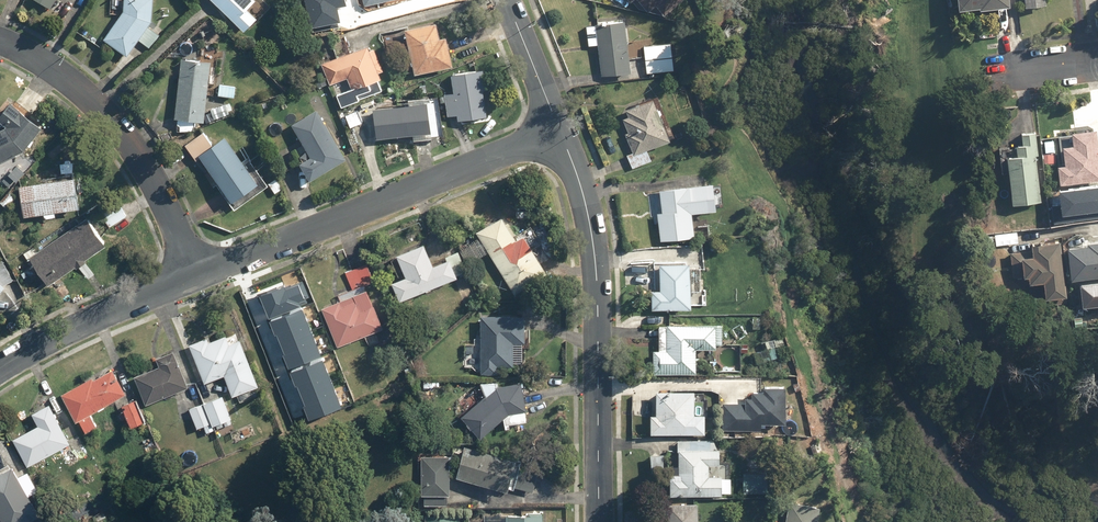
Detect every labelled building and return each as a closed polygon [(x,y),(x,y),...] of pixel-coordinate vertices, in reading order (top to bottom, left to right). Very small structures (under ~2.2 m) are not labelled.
[(50,8),(55,0),(36,0),(50,8)] [(149,25),(151,22),(152,0),(112,0),(112,14),(121,14),(103,37),(127,55),(138,40),(149,48),(160,33),(149,25)] [(244,31),(256,18),(246,8),(254,0),(212,0),(244,31)] [(310,30),(340,24),(337,7),(347,5),(346,0),(304,0),(310,30)] [(363,4),(374,2),(376,13),(399,8),(397,0),(362,0),(363,4)] [(648,12),(655,5),(664,15),(681,0),(637,0),(648,12)] [(957,10),(1009,7),(1008,0),(957,0),(957,10)] [(587,46),(598,45),(600,76),(629,73),(624,20),(596,22),(596,26),(586,27),(587,46)] [(435,23),(404,30),(413,73),(452,65),(447,40),(439,41),(435,23)] [(671,43),(644,44),(646,72),(672,70),(671,43)] [(193,131),(194,121),(204,122),(209,68),(217,68),(218,48),(202,46),(201,60),(181,58),(174,129),(193,131)] [(367,46),(321,63),(329,85),(347,78),(351,89),(334,95),(339,106),(384,89),(367,46)] [(452,75),(454,93),(444,94),(446,115),(456,114),(457,120),(487,116),(481,72),(452,75)] [(235,85),(217,83),(216,95),(234,96),(235,85)] [(405,98),(406,104),(372,109),(374,123),(359,128),(367,150),(382,145),(379,138),(412,134),(413,139),(442,135),(438,101),(426,102),(425,95),(405,98)] [(646,150),(669,141),(653,99),(626,109),(629,115),(623,117),(628,132),(624,133),(632,153),(627,155),(632,168),(650,161),(646,150)] [(3,129),(0,130),(0,161),(20,152),(41,127),(11,102),(0,116),(0,122),(5,126),(3,129)] [(230,115),(225,103),(210,109),(214,120),(230,115)] [(346,159),(317,109),(291,125),(304,146),(298,149),(304,161),(301,163),(311,180),(346,159)] [(1071,131),(1072,143),(1062,144),(1063,164),(1057,164),(1059,183),(1097,179),(1097,135),(1097,129),(1071,131)] [(1021,131),(1022,145),(999,146),(1000,172),(1009,172),(1011,204),(1040,202),(1035,130),(1021,131)] [(242,146),(235,151),(224,136),(212,144),(203,131),(184,144),(214,186),(217,184),(234,209),(264,188),(269,195),(281,186),(276,179),(268,184),(242,146)] [(79,209),(74,178),(19,185),(23,216),(41,213),(42,219),(54,217),(53,213),(79,209)] [(694,237),(691,213),(715,210),(713,183),(657,189),(662,241),(694,237)] [(1054,227),(1097,222),(1097,188),(1060,192),(1062,205),(1051,206),(1054,227)] [(132,225),(119,206),(102,218),(115,236),(132,225)] [(501,216),(476,232),(513,293),(547,272),(541,262),(549,258),(533,231),(517,241),(501,216)] [(106,246),(85,217),(27,260),(46,286),(74,265),(86,280),(93,275),(84,262),(106,246)] [(487,254),(476,237),(460,247),(470,264),(487,254)] [(1030,241),(1031,250),(1010,252),(1013,277),(1027,276),(1028,281),(1042,280),(1044,297),(1065,295),(1060,238),(1030,241)] [(1066,245),(1071,285),(1097,282),(1097,241),(1066,245)] [(389,284),(396,302),(466,274),(457,252),(446,256),(447,259),(432,265),(424,244),(395,255),(404,277),(389,284)] [(4,286),(14,281),(1,261),(0,261),(0,291),(4,286)] [(654,261),(654,309),(690,309),(690,261),(654,261)] [(382,328),(365,285),(374,281),(367,263),(346,272),(352,288),(338,294),(340,299),(320,306),(336,346),(382,328)] [(260,296),(268,318),(306,304),(305,300),(309,298),(302,281),(260,296)] [(1083,311),(1097,310),(1097,287),(1081,289),(1083,311)] [(546,308),(531,305),(530,316),(544,318),(546,308)] [(270,322),(288,369),(320,356),(301,310),(270,322)] [(524,317),(481,316),(481,373),(496,373),(496,363),(511,363),(512,342),(524,342),(524,317)] [(744,322),(732,323),(734,338),(745,337),(744,322)] [(666,327),(659,327),(658,350),(653,350),(652,373),(696,374),(696,347),(716,348),(716,324),(666,323),(666,327)] [(207,335),(187,344),(203,383),(223,374),(233,397),(239,394),(243,402),(258,395),(255,389),(259,387),(239,339),(230,344),(227,337),(210,343),(207,335)] [(535,349),(525,349),(525,367),(535,368),(535,349)] [(188,387),(173,350),(156,357),(159,365),(135,375),(146,404),(164,397),(165,400),(172,398),(170,394),(188,387)] [(290,372),(308,419),(339,407),(321,360),(290,372)] [(97,425),(90,413),(125,393),(119,381),(122,379),(114,367),(95,378),(93,375),(60,393),(76,421),(78,419),(86,432),(97,425)] [(480,439),(502,420),(526,421),(524,410),(527,409),(522,382),(496,386),(496,382),(480,384),(482,399),(461,418),(480,439)] [(743,396),(743,402),(722,402),(722,429),(760,429),(759,421),(785,421),(784,382),(764,383),(764,389),(751,389),(751,396),(743,396)] [(705,414),(694,413),(694,390),(657,390),(656,413),(650,413),(650,433),(705,434),(705,414)] [(222,396),(204,403),(213,426),(231,419),(222,396)] [(136,399),(121,405),(131,427),(146,421),(136,399)] [(70,442),(50,403),(31,414),(37,426),(12,440),(26,466),(70,442)] [(189,409),(196,429),(202,426),(205,433),(214,429),(213,426),(204,403),(189,409)] [(721,475),(708,475),(709,464),(719,464),(719,448),(711,448),(711,439),(678,439),(677,474),(670,474),(670,494),(721,494),(721,475)] [(513,493),(514,487),(534,492),(539,472),(519,467),(521,461),(461,446),(453,477),(513,493)] [(421,493),(423,493),(423,505),(446,506),(447,494),(450,495),(451,457),(423,455),(421,493)] [(1,521),(2,521),(26,521),(39,514),(12,467),(0,474),(0,521),(1,521)] [(767,472),(743,471),(742,491),(766,492),(767,472)] [(819,505),(790,499),(785,521),(816,521),(819,505)] [(676,502),(676,518),(666,518),(666,521),(699,521),(699,502),(676,502)]
